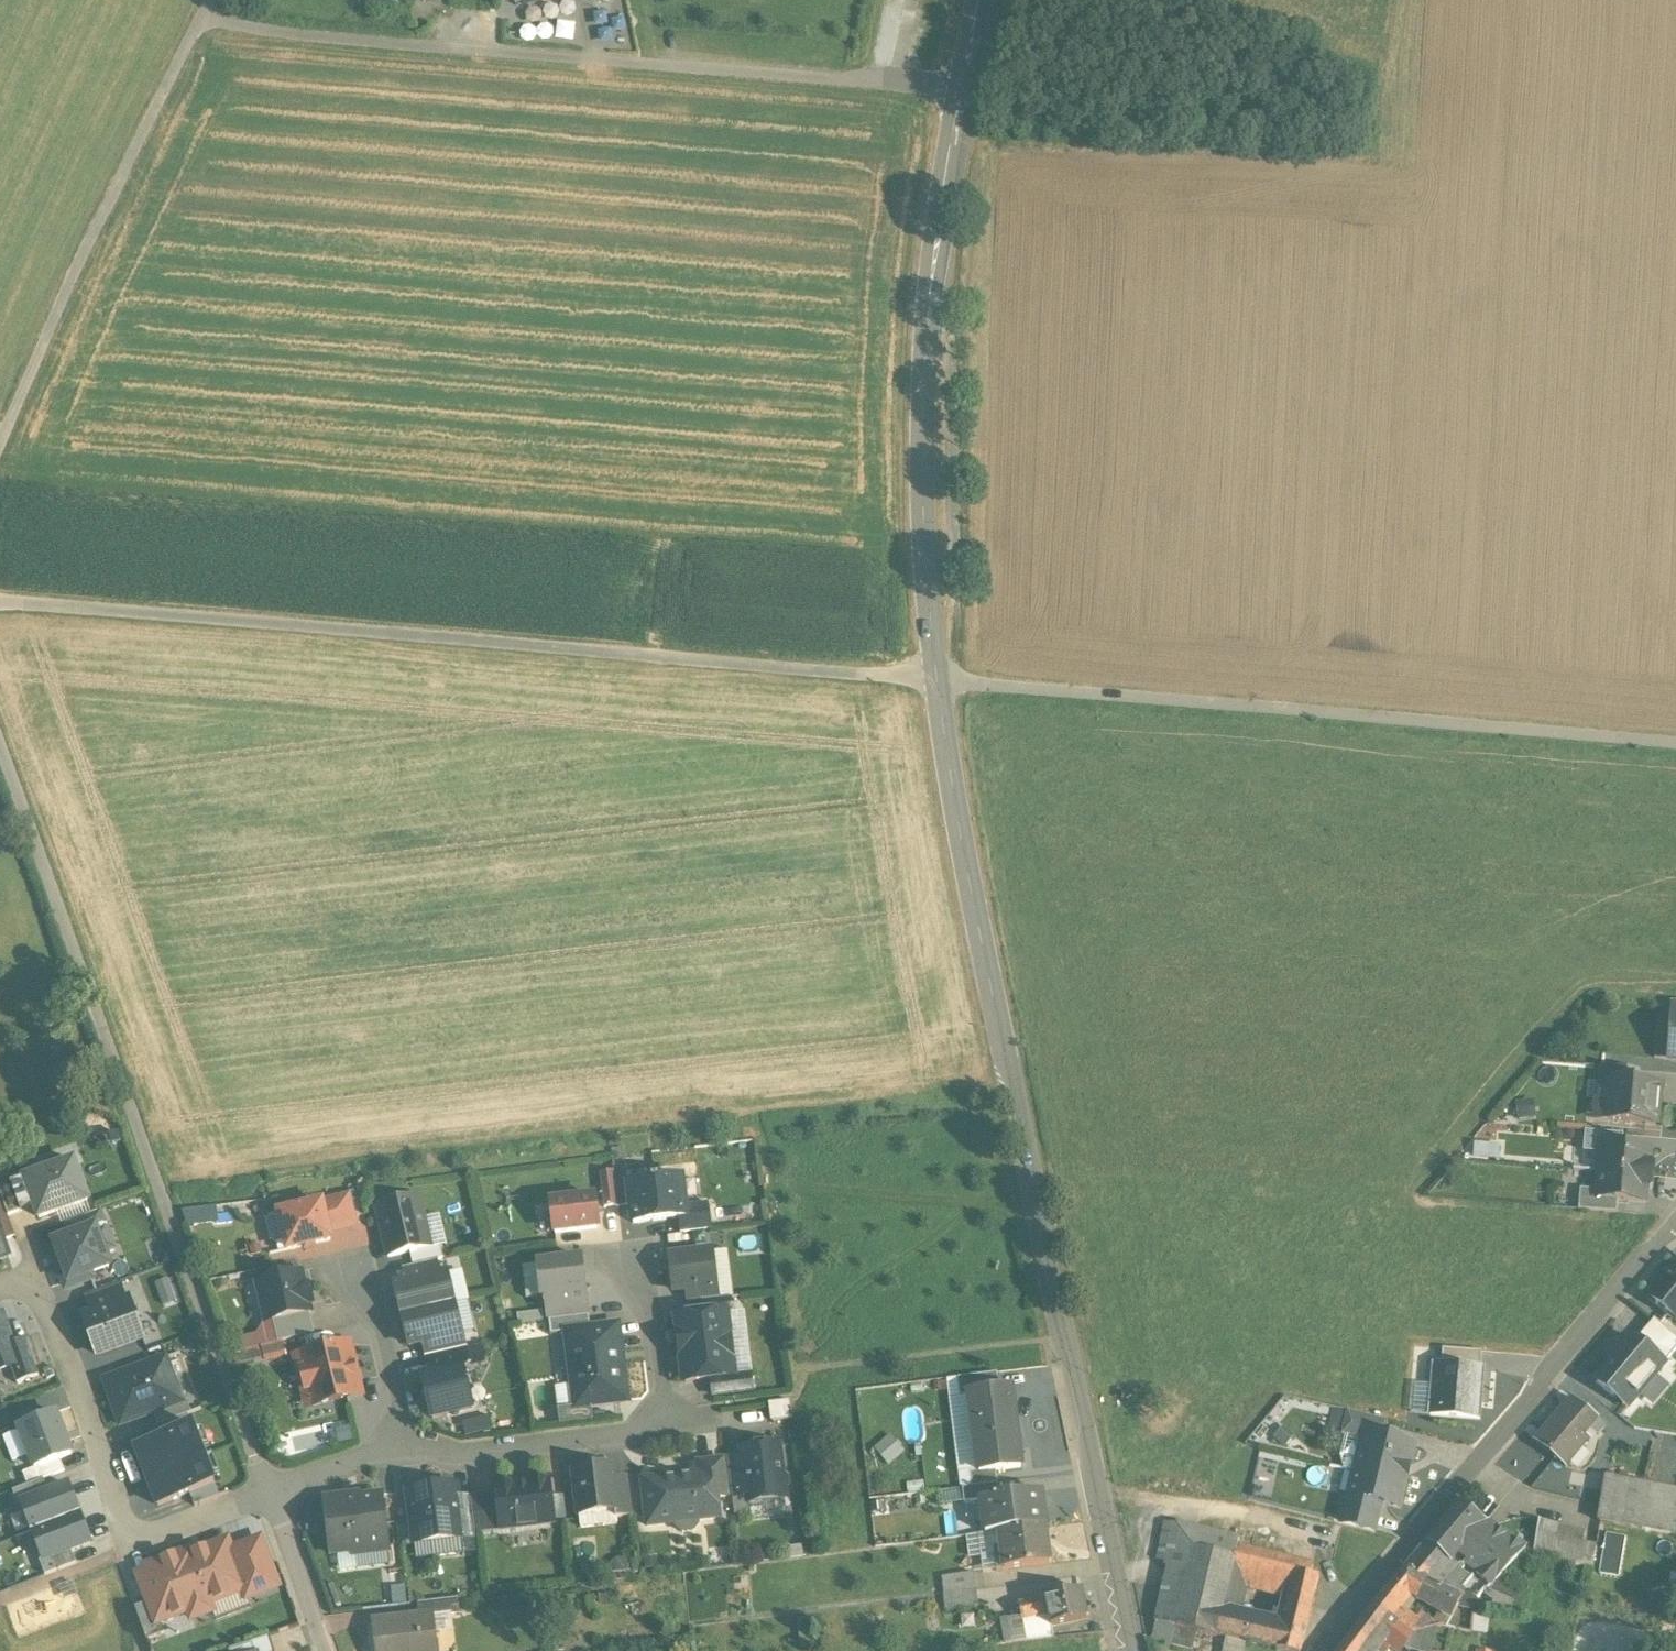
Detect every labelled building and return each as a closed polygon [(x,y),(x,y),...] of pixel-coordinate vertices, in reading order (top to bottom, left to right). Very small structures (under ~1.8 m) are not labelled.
[(409,10),(419,0),(401,0),(409,10)] [(1638,1071),(1601,1068),(1600,1082),(1607,1083),(1607,1081),(1637,1084),(1638,1071)] [(1637,1084),(1607,1081),(1607,1083),(1605,1102),(1610,1103),(1609,1121),(1656,1125),(1658,1104),(1654,1104),(1655,1086),(1637,1084)] [(1623,1135),(1585,1132),(1583,1153),(1601,1154),(1601,1147),(1622,1148),(1623,1135)] [(1622,1148),(1601,1147),(1601,1154),(1599,1173),(1652,1177),(1652,1170),(1647,1164),(1648,1151),(1622,1148)] [(74,1163),(25,1180),(35,1208),(39,1220),(88,1202),(74,1163)] [(626,1171),(614,1173),(618,1208),(631,1206),(629,1186),(628,1186),(626,1171)] [(613,1173),(600,1174),(605,1209),(618,1208),(614,1173),(613,1173)] [(1652,1177),(1599,1173),(1598,1192),(1597,1199),(1617,1201),(1644,1203),(1645,1190),(1651,1185),(1652,1177)] [(12,1185),(9,1175),(0,1178),(0,1194),(8,1217),(22,1213),(12,1185)] [(681,1179),(658,1182),(658,1181),(656,1181),(656,1183),(655,1183),(660,1221),(679,1219),(685,1218),(684,1209),(681,1179)] [(35,1208),(25,1180),(12,1185),(22,1213),(35,1208)] [(652,1183),(629,1186),(631,1206),(633,1224),(660,1221),(655,1183),(654,1183),(654,1181),(652,1181),(652,1183)] [(1598,1192),(1580,1190),(1578,1211),(1616,1214),(1617,1201),(1597,1199),(1598,1192)] [(595,1198),(551,1204),(555,1234),(598,1229),(595,1198)] [(347,1199),(322,1205),(328,1233),(354,1226),(347,1199)] [(419,1199),(377,1209),(388,1258),(410,1253),(428,1249),(421,1221),(424,1220),(419,1199)] [(322,1205),(265,1218),(272,1246),(285,1243),(287,1252),(330,1241),(328,1233),(322,1205)] [(184,1209),(186,1225),(217,1222),(215,1206),(184,1209)] [(708,1206),(684,1209),(685,1218),(679,1219),(680,1234),(711,1230),(708,1206)] [(65,1225),(70,1240),(95,1231),(107,1227),(101,1212),(65,1225)] [(64,1268),(70,1283),(91,1274),(109,1268),(95,1231),(70,1240),(56,1246),(64,1268)] [(428,1249),(410,1253),(413,1267),(435,1262),(443,1260),(440,1246),(428,1249)] [(712,1253),(670,1258),(674,1292),(687,1290),(716,1287),(712,1253)] [(581,1260),(538,1266),(542,1298),(546,1298),(585,1293),(581,1260)] [(413,1267),(405,1269),(408,1284),(439,1277),(435,1262),(413,1267)] [(1648,1300),(1670,1318),(1675,1312),(1675,1267),(1648,1300)] [(60,1269),(68,1290),(94,1281),(91,1274),(70,1283),(64,1268),(60,1269)] [(302,1275),(257,1286),(266,1324),(273,1323),(309,1314),(311,1314),(302,1275)] [(408,1284),(395,1287),(403,1317),(454,1305),(447,1275),(439,1277),(408,1284)] [(166,1280),(157,1283),(163,1303),(172,1300),(166,1280)] [(85,1297),(92,1317),(127,1304),(120,1284),(85,1297)] [(716,1287),(687,1290),(689,1305),(702,1303),(718,1301),(718,1300),(716,1287)] [(585,1293),(546,1298),(549,1322),(588,1317),(585,1293)] [(718,1301),(702,1303),(703,1316),(725,1313),(725,1315),(732,1314),(730,1299),(718,1300),(718,1301)] [(92,1317),(84,1320),(97,1357),(143,1340),(129,1303),(127,1304),(92,1317)] [(454,1305),(403,1317),(410,1347),(453,1337),(461,1335),(454,1305)] [(703,1316),(677,1319),(685,1383),(711,1380),(733,1377),(733,1376),(725,1315),(725,1313),(703,1316)] [(732,1314),(725,1315),(733,1376),(750,1374),(743,1313),(732,1314)] [(309,1314),(273,1323),(278,1344),(314,1336),(309,1314)] [(2,1317),(0,1318),(0,1373),(12,1369),(20,1366),(13,1345),(2,1317)] [(588,1317),(549,1322),(551,1336),(566,1334),(566,1333),(590,1330),(589,1317),(588,1317)] [(1636,1342),(1664,1365),(1675,1351),(1675,1341),(1653,1322),(1636,1342)] [(590,1330),(566,1333),(566,1334),(575,1409),(628,1403),(618,1326),(590,1330)] [(453,1337),(423,1344),(426,1359),(457,1352),(456,1351),(453,1337)] [(26,1340),(13,1345),(20,1366),(12,1369),(18,1385),(39,1377),(26,1340)] [(1632,1348),(1610,1350),(1611,1367),(1597,1383),(1613,1396),(1615,1395),(1629,1407),(1664,1365),(1636,1342),(1632,1348)] [(348,1347),(335,1350),(344,1386),(357,1383),(348,1347)] [(457,1352),(426,1359),(430,1376),(462,1369),(463,1370),(469,1369),(464,1349),(456,1351),(457,1352)] [(335,1350),(301,1358),(304,1371),(302,1371),(306,1391),(309,1390),(313,1407),(347,1399),(344,1386),(335,1350)] [(1443,1351),(1442,1369),(1481,1371),(1482,1354),(1443,1351)] [(154,1415),(182,1404),(181,1401),(166,1360),(104,1383),(121,1427),(154,1415)] [(1442,1369),(1433,1368),(1430,1416),(1478,1419),(1481,1371),(1442,1369)] [(430,1376),(422,1378),(432,1419),(472,1409),(463,1370),(462,1369),(430,1376)] [(750,1374),(733,1376),(733,1377),(711,1380),(713,1397),(752,1392),(750,1374)] [(997,1374),(958,1379),(960,1398),(969,1397),(968,1395),(999,1391),(997,1374)] [(999,1391),(968,1395),(969,1397),(960,1398),(969,1474),(978,1473),(978,1474),(996,1472),(1021,1469),(1011,1390),(999,1391)] [(185,1399),(181,1401),(182,1404),(154,1415),(158,1427),(163,1425),(187,1416),(191,1415),(185,1399)] [(1535,1445),(1564,1469),(1589,1440),(1584,1436),(1590,1429),(1598,1436),(1606,1428),(1572,1400),(1535,1445)] [(1386,1424),(1347,1414),(1342,1435),(1362,1440),(1363,1435),(1382,1439),(1386,1424)] [(60,1462),(72,1457),(56,1415),(20,1429),(36,1471),(60,1462)] [(187,1416),(163,1425),(168,1439),(193,1429),(187,1416)] [(462,1421),(465,1436),(491,1430),(488,1416),(462,1421)] [(147,1479),(204,1458),(193,1429),(168,1439),(136,1452),(147,1479)] [(890,1434),(874,1447),(888,1464),(904,1451),(890,1434)] [(1382,1439),(1363,1435),(1362,1440),(1354,1471),(1403,1484),(1412,1447),(1382,1439)] [(778,1447),(742,1452),(743,1457),(747,1497),(748,1504),(784,1500),(783,1492),(788,1489),(786,1479),(782,1477),(778,1447)] [(743,1457),(728,1459),(732,1498),(747,1497),(743,1457)] [(204,1458),(147,1479),(158,1509),(190,1496),(214,1487),(216,1486),(204,1458)] [(698,1464),(699,1474),(641,1481),(647,1527),(675,1524),(676,1529),(682,1534),(694,1532),(699,1526),(698,1521),(716,1519),(714,1500),(728,1498),(723,1461),(698,1464)] [(65,1474),(60,1462),(36,1471),(23,1475),(28,1488),(43,1482),(65,1474)] [(628,1477),(613,1479),(612,1468),(574,1473),(579,1515),(615,1511),(616,1519),(633,1517),(628,1477)] [(1403,1484),(1354,1471),(1345,1507),(1374,1514),(1377,1502),(1397,1507),(1403,1484)] [(978,1473),(969,1474),(971,1488),(997,1485),(996,1472),(978,1474),(978,1473)] [(1663,1487),(1607,1476),(1598,1524),(1675,1538),(1675,1489),(1663,1487)] [(23,1506),(48,1496),(43,1482),(28,1488),(14,1493),(19,1507),(23,1506)] [(475,1534),(501,1530),(553,1524),(548,1483),(496,1489),(497,1495),(471,1499),(475,1534)] [(971,1488),(962,1489),(964,1503),(981,1501),(981,1500),(999,1498),(997,1485),(971,1488)] [(214,1487),(190,1496),(195,1509),(219,1499),(214,1487)] [(461,1540),(458,1500),(456,1487),(408,1493),(415,1546),(461,1540)] [(81,1517),(70,1488),(48,1496),(23,1506),(34,1535),(81,1517)] [(999,1498),(981,1500),(981,1501),(985,1535),(991,1535),(999,1534),(1044,1528),(1040,1493),(999,1498)] [(382,1497),(342,1502),(343,1509),(349,1554),(388,1549),(382,1497)] [(458,1500),(461,1540),(476,1538),(475,1534),(471,1499),(458,1500)] [(1460,1503),(1426,1544),(1448,1562),(1450,1564),(1466,1545),(1467,1546),(1467,1545),(1469,1542),(1462,1536),(1477,1517),(1460,1503)] [(1374,1514),(1345,1507),(1341,1524),(1370,1530),(1374,1514)] [(343,1509),(326,1511),(331,1556),(349,1554),(343,1509)] [(81,1517),(34,1535),(44,1563),(71,1553),(91,1545),(81,1517)] [(1477,1517),(1462,1536),(1469,1542),(1485,1523),(1477,1517)] [(1144,1562),(1167,1567),(1176,1526),(1154,1521),(1144,1562)] [(1486,1524),(1485,1523),(1469,1542),(1467,1545),(1475,1551),(1465,1565),(1477,1574),(1475,1576),(1483,1584),(1490,1590),(1525,1552),(1486,1524)] [(1584,1535),(1541,1523),(1539,1531),(1552,1535),(1582,1543),(1584,1535)] [(1176,1526),(1167,1567),(1188,1572),(1193,1551),(1235,1561),(1238,1550),(1236,1549),(1237,1543),(1176,1526)] [(1044,1528),(999,1534),(1001,1548),(993,1549),(996,1572),(1049,1565),(1044,1528)] [(1552,1535),(1539,1531),(1534,1554),(1546,1558),(1552,1535)] [(999,1534),(991,1535),(993,1549),(1001,1548),(999,1534)] [(1599,1573),(1619,1576),(1625,1537),(1605,1534),(1599,1573)] [(991,1535),(985,1535),(975,1536),(981,1574),(996,1572),(993,1549),(991,1535)] [(1582,1543),(1552,1535),(1546,1558),(1577,1566),(1582,1543)] [(260,1542),(231,1553),(245,1590),(244,1591),(247,1599),(277,1587),(260,1542)] [(1665,1544),(1654,1542),(1650,1561),(1661,1563),(1665,1544)] [(148,1573),(139,1577),(149,1604),(157,1624),(160,1623),(189,1612),(192,1620),(212,1612),(209,1604),(244,1591),(245,1590),(231,1553),(227,1543),(192,1556),(191,1552),(147,1569),(148,1573)] [(1448,1562),(1426,1544),(1405,1570),(1430,1584),(1441,1571),(1448,1562)] [(1314,1567),(1238,1550),(1235,1561),(1230,1584),(1288,1600),(1284,1614),(1308,1620),(1317,1580),(1311,1578),(1314,1567)] [(1235,1561),(1193,1551),(1188,1572),(1175,1628),(1195,1633),(1217,1638),(1223,1615),(1230,1584),(1235,1561)] [(76,1566),(71,1553),(44,1563),(40,1564),(46,1578),(76,1566)] [(1150,1640),(1171,1645),(1175,1628),(1188,1572),(1167,1567),(1150,1640)] [(391,1606),(405,1604),(401,1570),(388,1571),(391,1606)] [(1430,1584),(1405,1570),(1392,1585),(1409,1594),(1433,1607),(1453,1617),(1458,1608),(1463,1598),(1446,1591),(1430,1584)] [(1457,1578),(1441,1571),(1430,1584),(1446,1591),(1457,1578)] [(974,1576),(940,1580),(942,1595),(976,1591),(974,1576)] [(1457,1578),(1446,1591),(1463,1598),(1466,1593),(1463,1591),(1468,1585),(1457,1578)] [(1480,1587),(1472,1579),(1471,1581),(1468,1585),(1463,1591),(1466,1593),(1477,1603),(1484,1594),(1485,1595),(1490,1590),(1483,1584),(1480,1587)] [(1392,1585),(1373,1608),(1391,1619),(1409,1594),(1392,1585)] [(976,1591),(942,1595),(944,1611),(978,1606),(976,1591)] [(1081,1591),(1045,1598),(1045,1599),(1048,1615),(1051,1626),(1087,1619),(1081,1591)] [(1463,1598),(1458,1608),(1471,1611),(1477,1603),(1466,1593),(1463,1598)] [(1048,1615),(1045,1599),(1018,1604),(1021,1619),(1021,1620),(1048,1615)] [(457,1600),(430,1604),(432,1616),(433,1616),(434,1617),(459,1614),(457,1600)] [(160,1623),(157,1624),(149,1604),(135,1609),(148,1642),(165,1635),(160,1623)] [(1453,1617),(1433,1607),(1431,1612),(1450,1622),(1453,1617)] [(1341,1650),(1380,1650),(1386,1642),(1398,1650),(1404,1643),(1410,1635),(1396,1626),(1398,1623),(1391,1619),(1373,1608),(1341,1650)] [(1450,1622),(1431,1612),(1424,1623),(1415,1625),(1417,1632),(1439,1628),(1446,1629),(1450,1622)] [(1284,1614),(1281,1628),(1223,1615),(1218,1636),(1276,1649),(1276,1650),(1301,1650),(1308,1620),(1284,1614)] [(1048,1615),(1021,1620),(1025,1642),(1053,1638),(1051,1626),(1048,1615)] [(372,1624),(376,1650),(438,1650),(434,1617),(433,1616),(432,1616),(372,1624)] [(1021,1620),(1021,1619),(1007,1622),(1011,1643),(1025,1642),(1021,1620)] [(1412,1623),(1405,1620),(1402,1626),(1408,1630),(1412,1623)] [(1190,1650),(1195,1633),(1175,1628),(1171,1645),(1190,1650)] [(1483,1634),(1482,1650),(1499,1650),(1500,1635),(1483,1634)] [(231,1650),(275,1650),(270,1637),(231,1650)]
